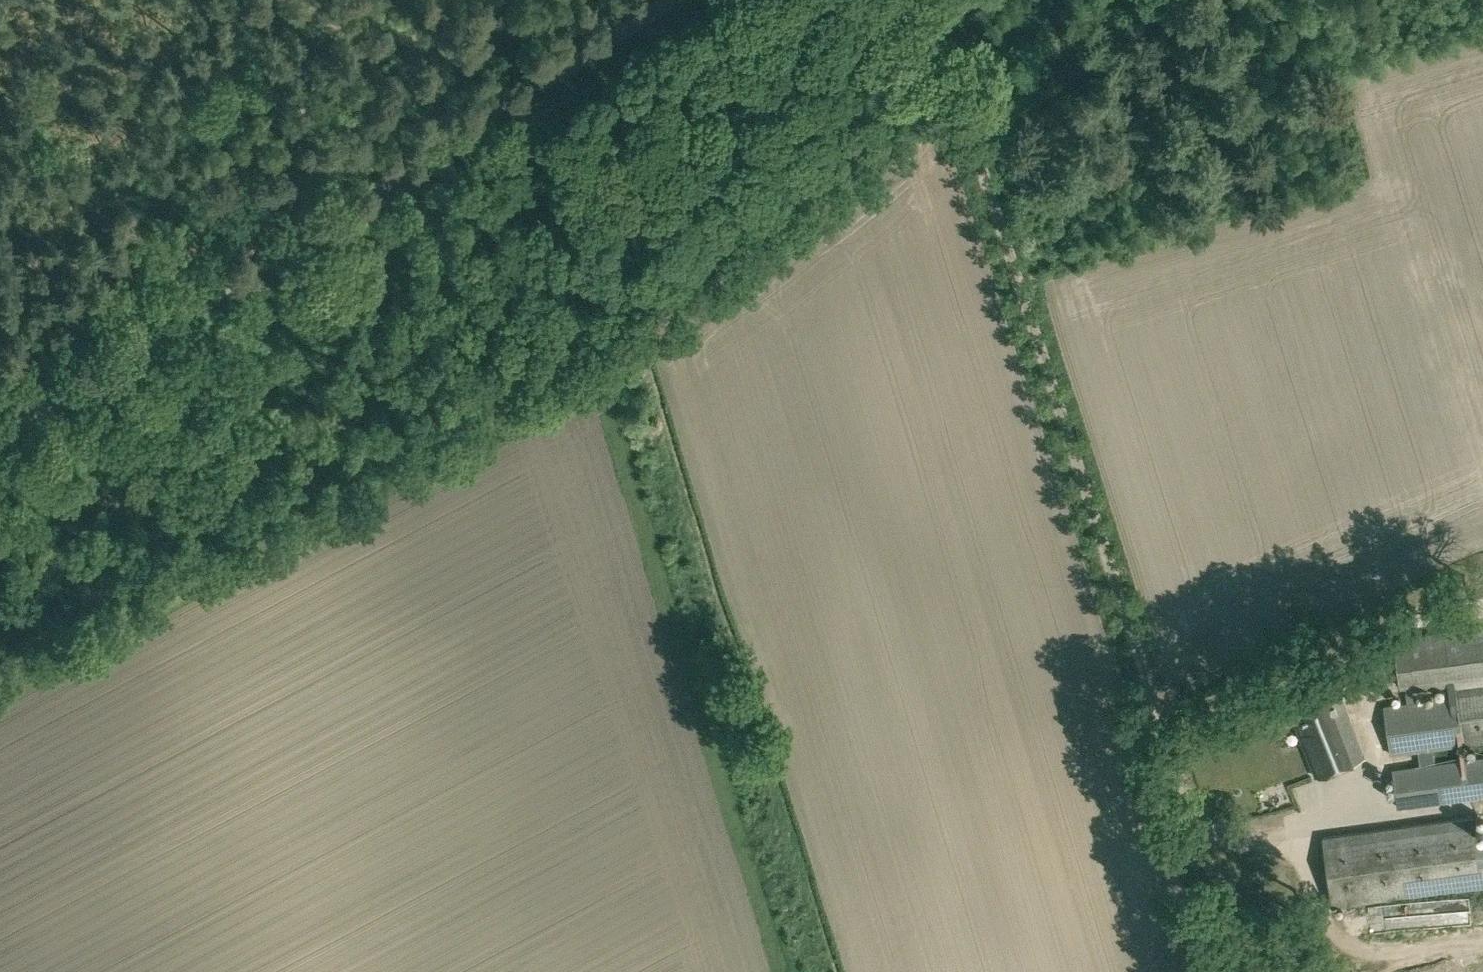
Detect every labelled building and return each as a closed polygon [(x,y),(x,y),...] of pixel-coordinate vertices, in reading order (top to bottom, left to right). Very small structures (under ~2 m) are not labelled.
[(1394,639),(1401,686),(1406,685),(1406,690),(1445,685),(1447,698),(1408,703),(1385,706),(1391,754),(1419,750),(1421,766),(1394,770),(1399,807),(1482,795),(1482,757),(1435,764),(1432,748),(1482,741),(1482,627),(1394,639)] [(1289,706),(1316,775),(1366,756),(1338,686),(1289,706)] [(1251,727),(1224,740),(1238,768),(1265,755),(1251,727)] [(1475,836),(1474,829),(1472,817),(1323,837),(1332,906),(1482,885),(1475,836)] [(1475,836),(1475,837),(1482,885),(1482,836),(1475,836)] [(1399,917),(1438,909),(1435,895),(1396,904),(1399,917)] [(1348,917),(1349,937),(1371,936),(1370,916),(1348,917)]
